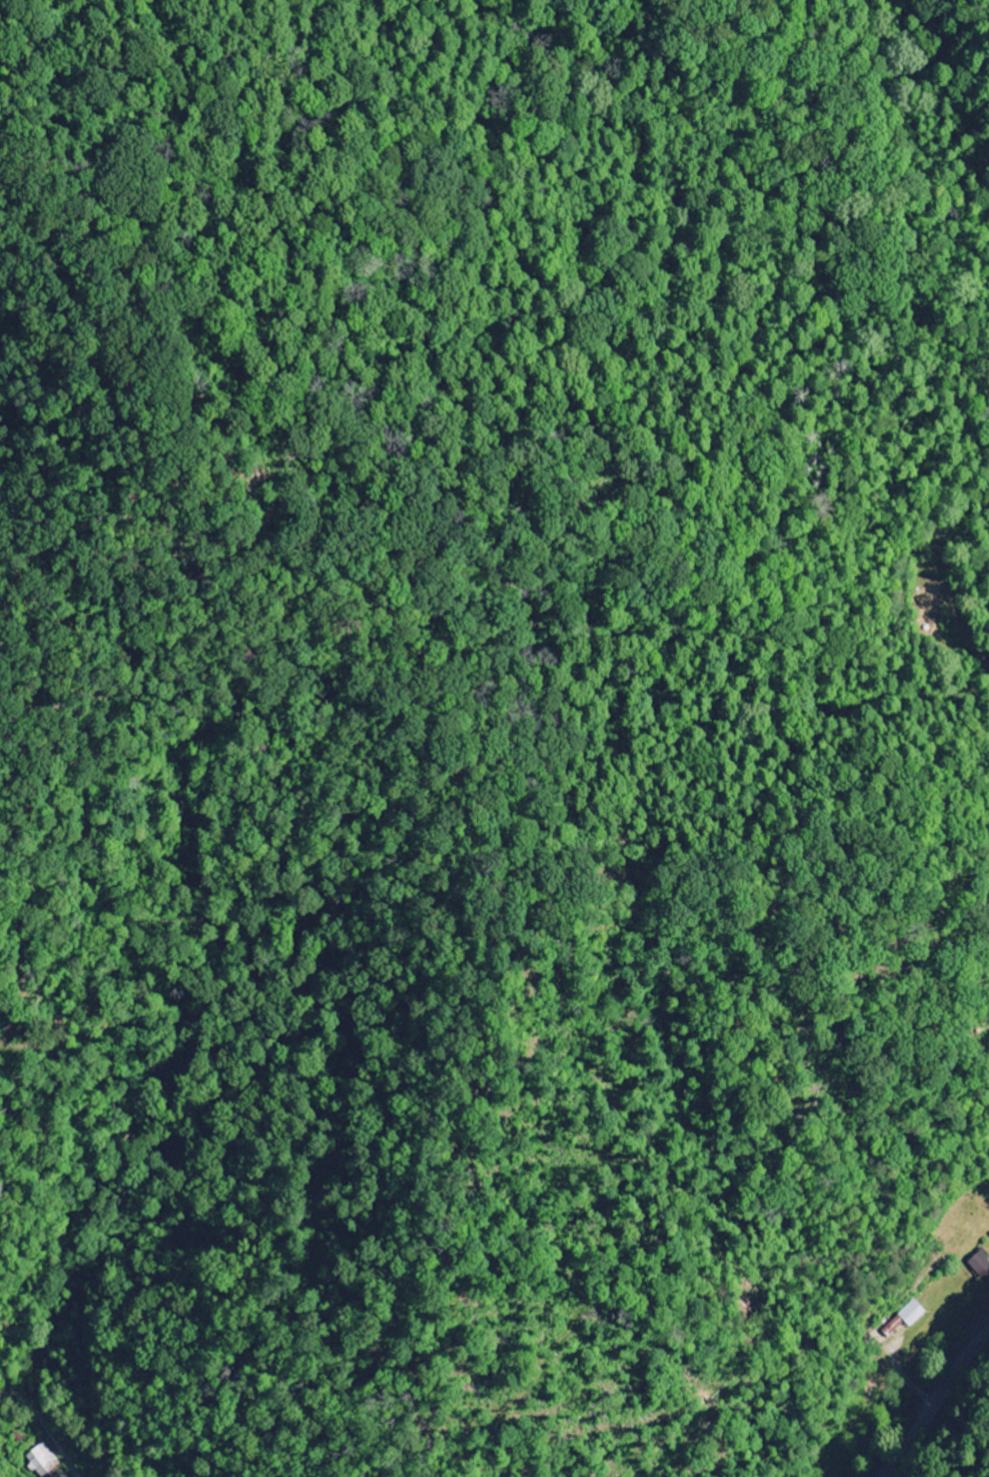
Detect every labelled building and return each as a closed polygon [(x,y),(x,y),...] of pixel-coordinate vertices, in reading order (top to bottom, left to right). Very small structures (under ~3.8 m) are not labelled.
[(981,1249),(966,1261),(983,1281),(988,1277),(988,1259),(981,1249)] [(909,1327),(926,1312),(914,1300),(881,1331),(887,1338),(904,1322),(909,1327)] [(60,1463),(42,1442),(25,1456),(31,1463),(28,1466),(37,1476),(43,1476),(60,1463)]
